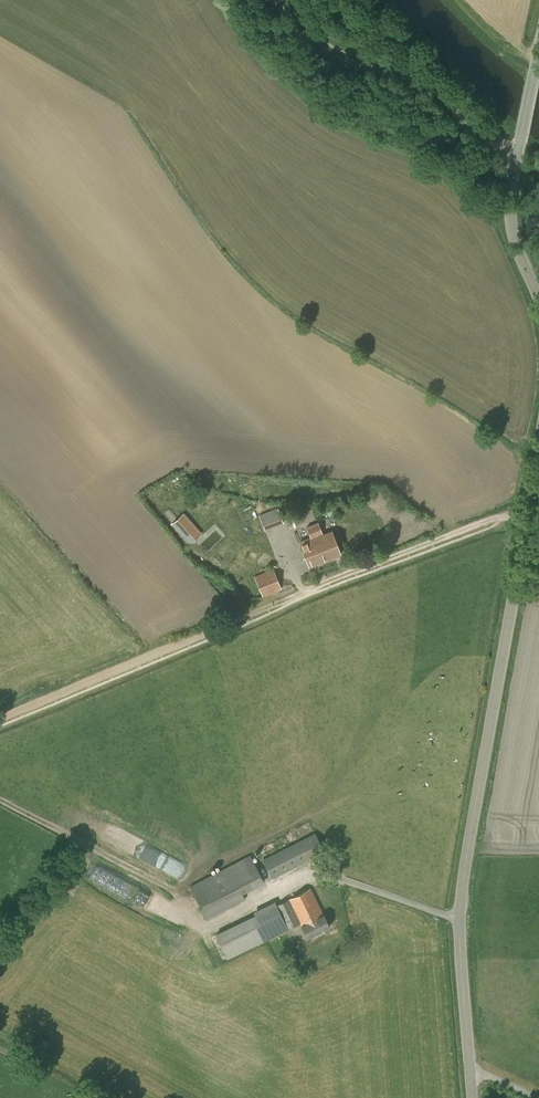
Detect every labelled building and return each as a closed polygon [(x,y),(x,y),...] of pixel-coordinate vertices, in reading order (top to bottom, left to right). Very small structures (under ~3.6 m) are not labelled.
[(259,515),(265,530),(284,523),(277,507),(259,515)] [(171,524),(189,544),(202,533),(184,513),(171,524)] [(299,541),(309,567),(341,554),(331,531),(322,534),(317,522),(306,526),(311,537),(299,541)] [(254,575),(263,597),(282,589),(273,568),(254,575)] [(128,831),(120,846),(160,869),(168,853),(128,831)] [(262,859),(272,878),(325,851),(315,832),(262,859)] [(243,893),(265,882),(250,854),(190,886),(206,919),(245,899),(243,893)] [(301,922),(302,925),(301,926),(307,938),(329,927),(323,914),(310,888),(277,904),(275,901),(256,910),(270,938),(301,922)] [(268,939),(255,914),(215,934),(227,959),(268,939)]
